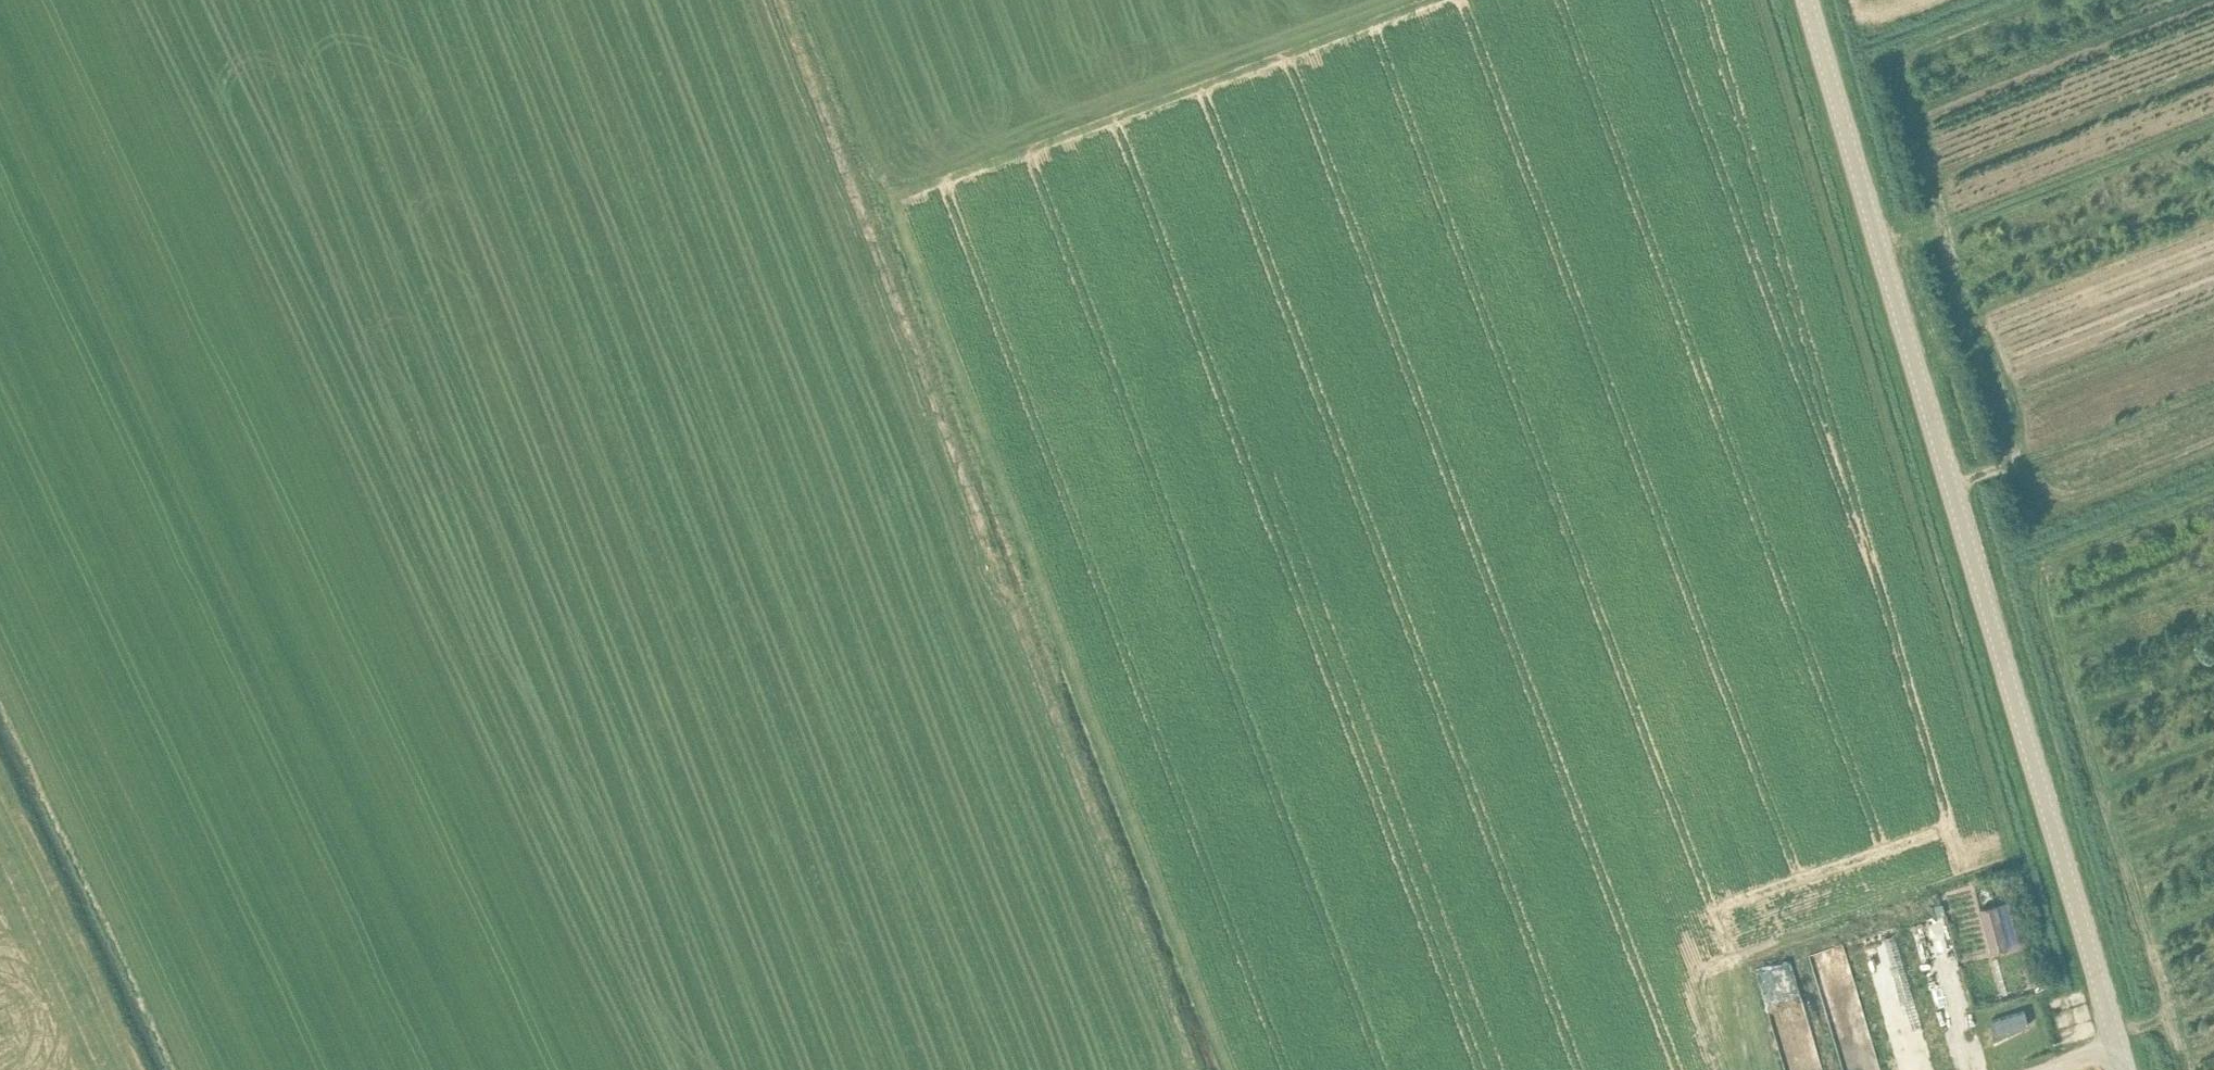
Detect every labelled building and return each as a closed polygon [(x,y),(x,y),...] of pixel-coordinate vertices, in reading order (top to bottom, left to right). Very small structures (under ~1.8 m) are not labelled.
[(1996,903),(1978,908),(1990,952),(2008,947),(1996,903)] [(1995,1018),(2000,1034),(2034,1022),(2029,1006),(1995,1018)]
